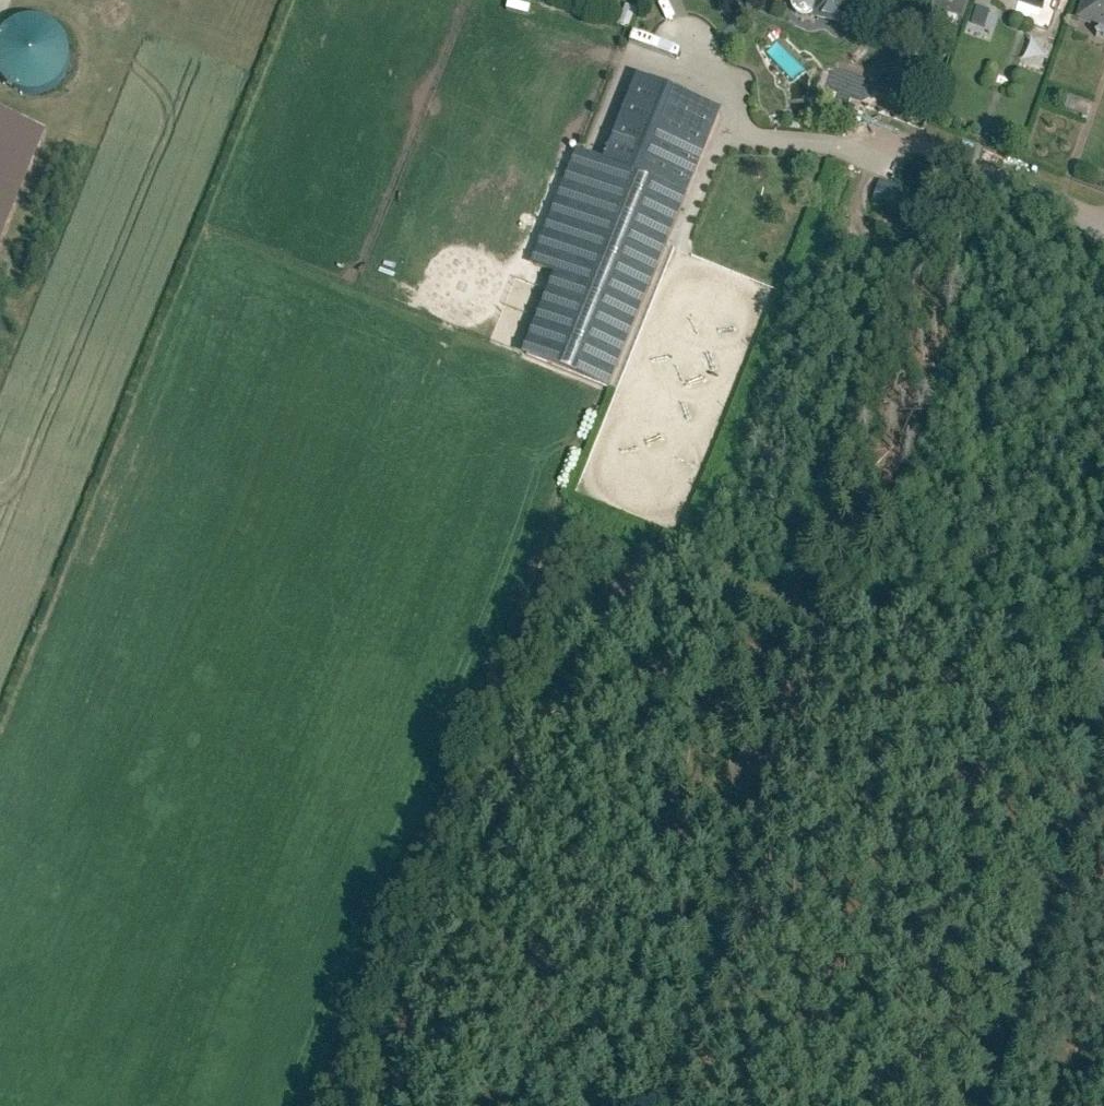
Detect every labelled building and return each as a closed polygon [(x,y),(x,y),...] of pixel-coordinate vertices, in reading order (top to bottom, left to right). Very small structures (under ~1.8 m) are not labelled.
[(851,25),(858,0),(804,0),(811,11),(851,25)] [(1080,8),(1103,16),(1103,0),(1083,0),(1080,8)] [(65,85),(62,20),(0,23),(0,88),(65,85)] [(582,155),(555,144),(510,257),(538,268),(506,347),(593,382),(705,105),(617,70),(582,155)] [(41,118),(0,104),(0,238),(41,118)]
